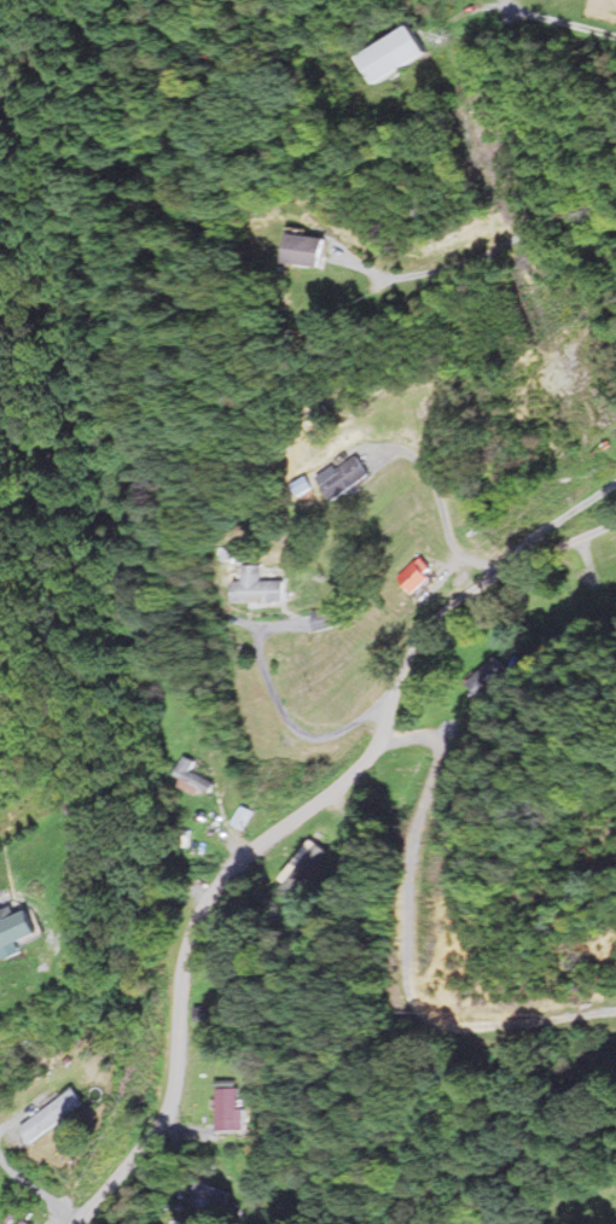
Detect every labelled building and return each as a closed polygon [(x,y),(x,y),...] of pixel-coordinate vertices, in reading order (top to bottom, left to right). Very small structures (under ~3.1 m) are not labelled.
[(367,55),(382,84),(436,54),(420,25),(367,55)] [(331,233),(292,232),(292,265),(330,266),(331,233)] [(326,478),(340,500),(378,478),(365,455),(326,478)] [(438,577),(423,560),(404,576),(420,593),(438,577)] [(239,581),(239,603),(288,602),(288,580),(264,581),(264,565),(245,565),(245,581),(239,581)] [(219,784),(195,772),(200,762),(187,756),(178,776),(214,794),(219,784)] [(324,878),(307,862),(278,895),(295,910),(324,878)] [(21,915),(17,906),(0,913),(0,956),(17,949),(17,948),(49,936),(38,908),(21,915)] [(237,940),(226,942),(229,968),(241,967),(237,940)] [(219,1130),(241,1130),(241,1087),(219,1087),(219,1130)] [(26,1127),(39,1146),(93,1107),(80,1088),(26,1127)] [(227,1192),(200,1181),(191,1202),(218,1213),(227,1192)]
